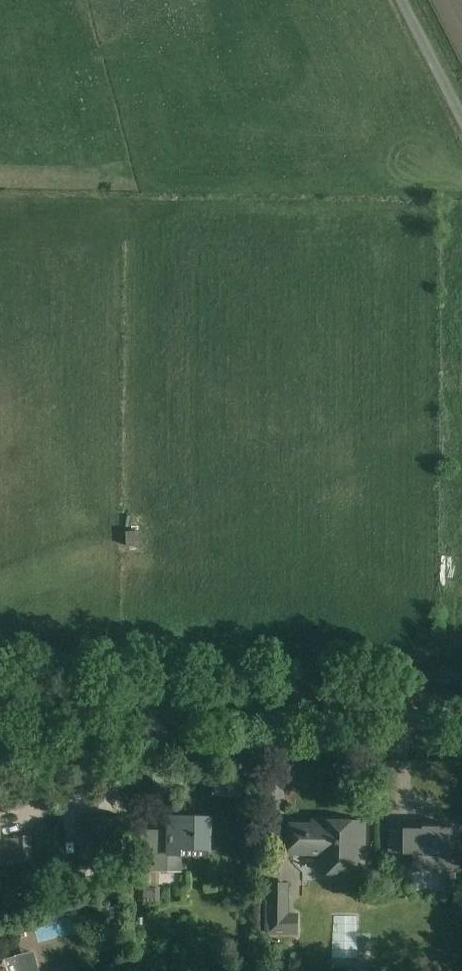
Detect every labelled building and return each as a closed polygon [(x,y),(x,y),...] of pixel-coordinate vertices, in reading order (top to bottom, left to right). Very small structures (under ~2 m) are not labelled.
[(140,543),(139,527),(124,528),(125,544),(140,543)] [(32,863),(32,814),(0,814),(0,863),(32,863)] [(220,850),(221,816),(174,814),(173,829),(145,828),(144,848),(164,849),(163,872),(190,873),(191,849),(220,850)] [(328,876),(364,875),(364,817),(296,817),(296,855),(328,855),(328,876)] [(461,870),(461,843),(456,843),(457,825),(438,825),(438,835),(413,834),(412,854),(434,855),(434,869),(461,870)] [(286,880),(267,880),(268,934),(296,933),(296,920),(287,920),(286,880)] [(142,886),(142,901),(154,901),(154,886),(142,886)] [(331,916),(331,960),(354,960),(354,916),(331,916)] [(10,953),(0,956),(0,970),(16,970),(10,953)]
